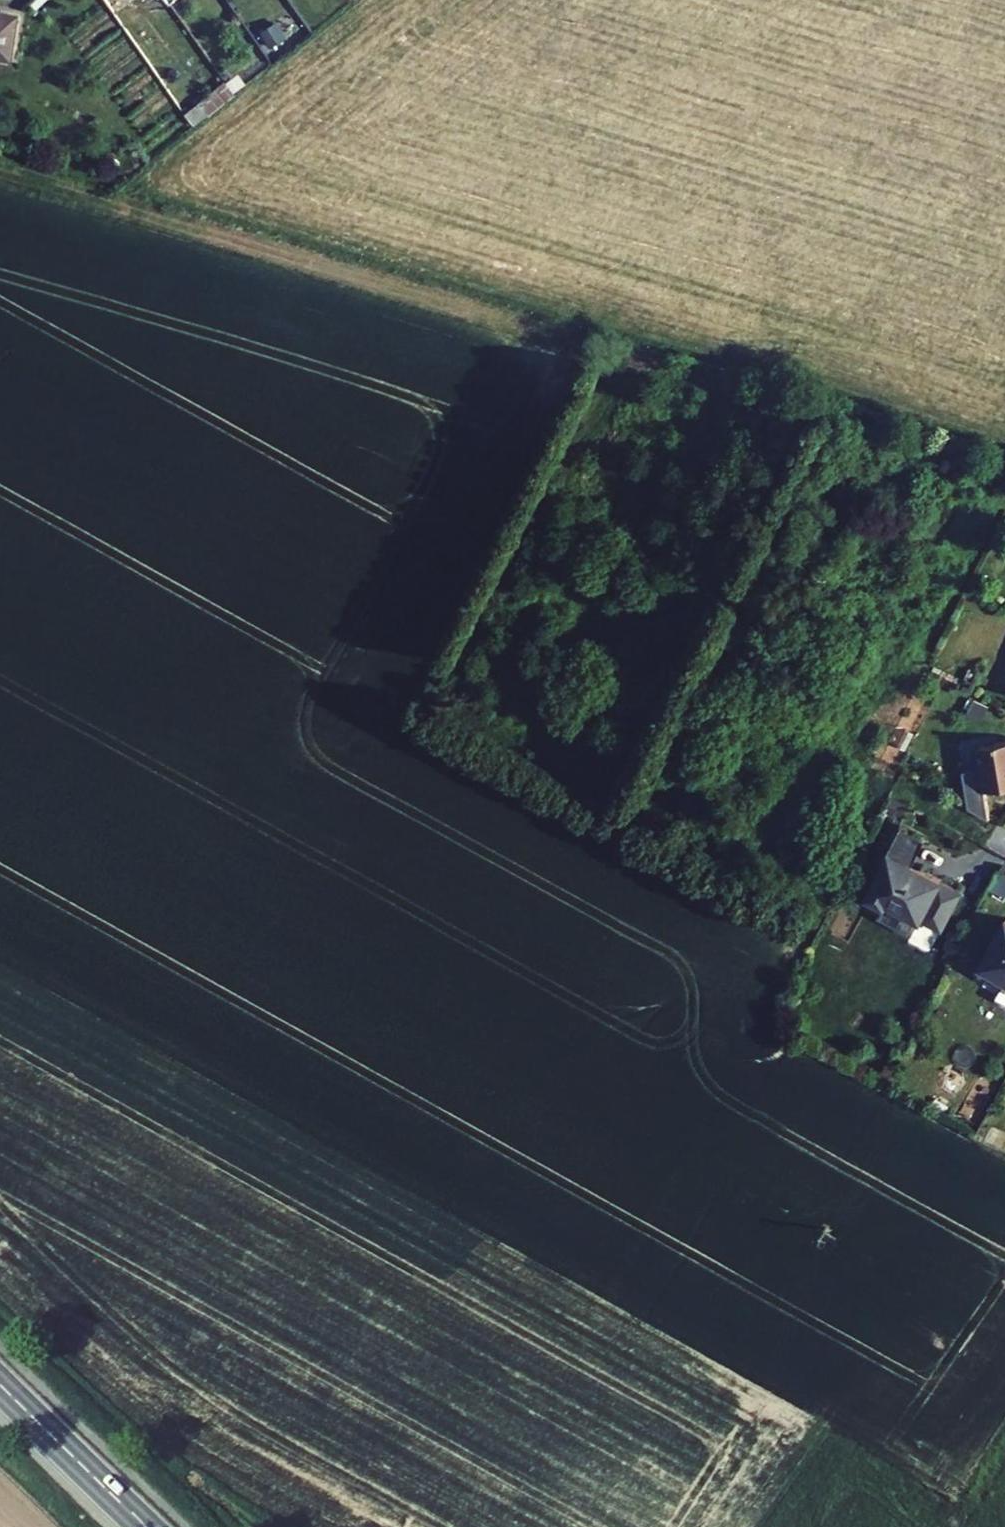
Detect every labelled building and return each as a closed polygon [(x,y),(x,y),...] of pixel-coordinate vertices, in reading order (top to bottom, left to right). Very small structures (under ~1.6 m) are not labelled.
[(277,21),(261,32),(270,46),(286,35),(277,21)] [(10,89),(29,97),(47,57),(0,36),(0,85),(10,89)] [(240,65),(194,100),(204,114),(250,79),(240,65)] [(4,103),(10,89),(0,85),(0,101),(4,103)] [(983,731),(991,775),(1004,773),(1004,727),(983,731)] [(950,862),(899,836),(876,879),(894,888),(896,885),(929,902),(930,901),(950,911),(970,874),(949,864),(950,862)] [(989,952),(1004,960),(1004,921),(989,952)]
